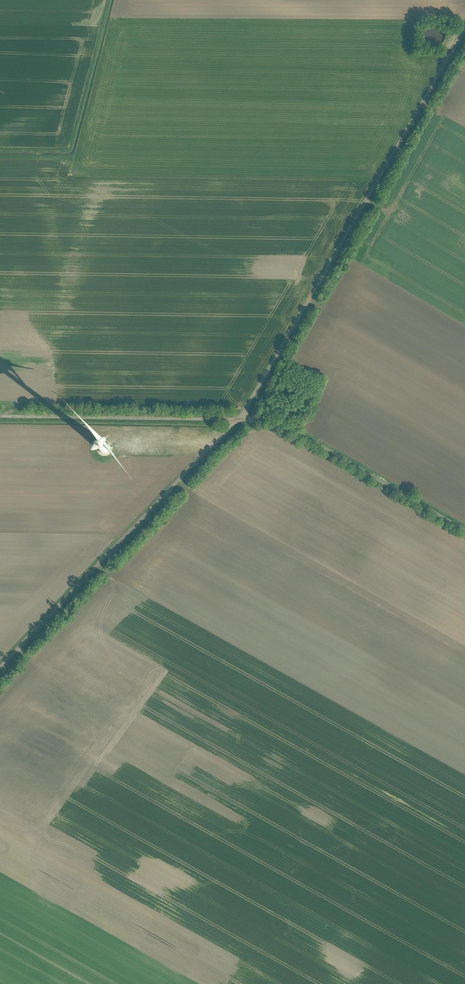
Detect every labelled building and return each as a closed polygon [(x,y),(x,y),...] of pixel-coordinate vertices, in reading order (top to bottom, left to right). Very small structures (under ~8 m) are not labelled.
[(294,403),(285,400),(281,412),(291,415),(294,403)]
